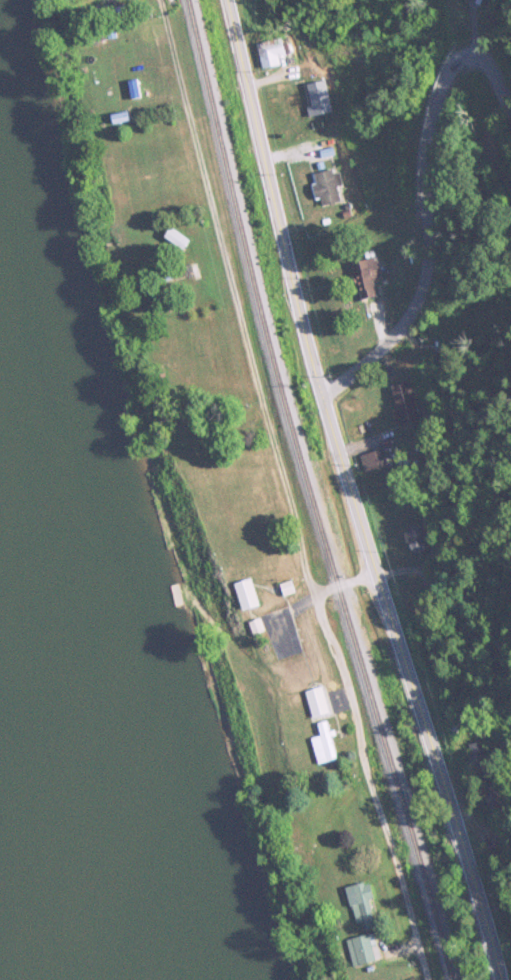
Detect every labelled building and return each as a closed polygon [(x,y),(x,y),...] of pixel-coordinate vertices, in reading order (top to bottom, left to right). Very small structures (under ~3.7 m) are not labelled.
[(277,59),(285,57),(280,38),(255,45),(261,70),(279,65),(277,59)] [(305,82),(310,117),(331,113),(325,79),(305,82)] [(344,200),(335,168),(309,176),(319,207),(344,200)] [(374,299),(371,260),(352,261),(355,300),(374,299)] [(395,411),(392,412),(396,429),(422,423),(412,381),(389,386),(395,411)] [(360,457),(365,473),(391,464),(385,448),(360,457)] [(407,553),(425,551),(423,526),(405,528),(407,553)] [(233,586),(234,610),(251,609),(250,586),(233,586)] [(250,637),(260,633),(255,621),(245,625),(250,637)] [(334,709),(321,686),(305,694),(318,718),(334,709)] [(315,724),(318,737),(310,739),(316,765),(336,760),(328,721),(315,724)] [(351,891),(361,931),(379,927),(369,886),(351,891)] [(371,933),(345,942),(354,967),(380,958),(371,933)]
